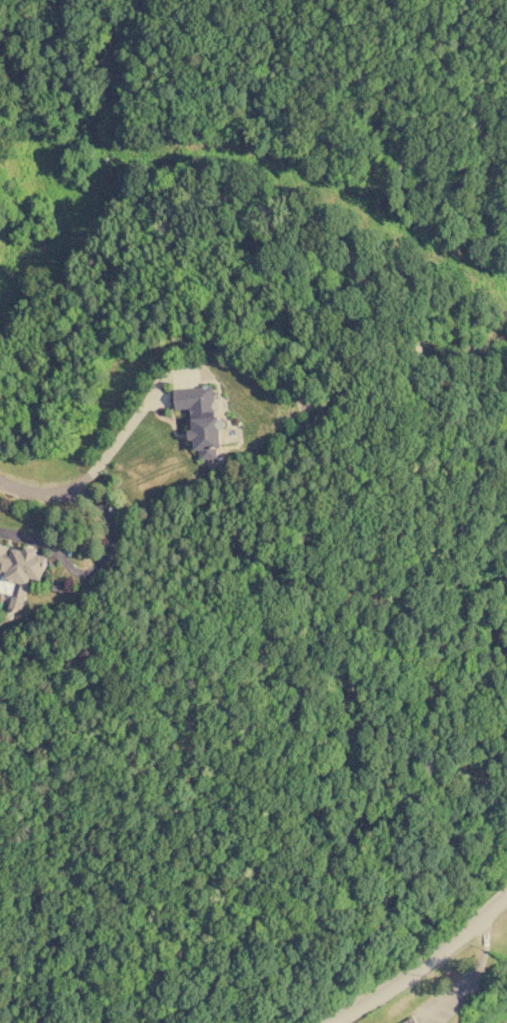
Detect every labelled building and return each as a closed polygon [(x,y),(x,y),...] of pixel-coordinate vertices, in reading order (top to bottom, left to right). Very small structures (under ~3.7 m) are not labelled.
[(173,389),(174,410),(189,408),(191,430),(187,430),(188,440),(192,440),(193,450),(198,450),(199,459),(217,458),(217,448),(222,448),(220,418),(215,419),(213,386),(173,389)] [(11,595),(8,610),(22,612),(29,577),(42,580),(47,557),(36,554),(37,548),(25,545),(24,550),(0,545),(0,592),(11,595)]
